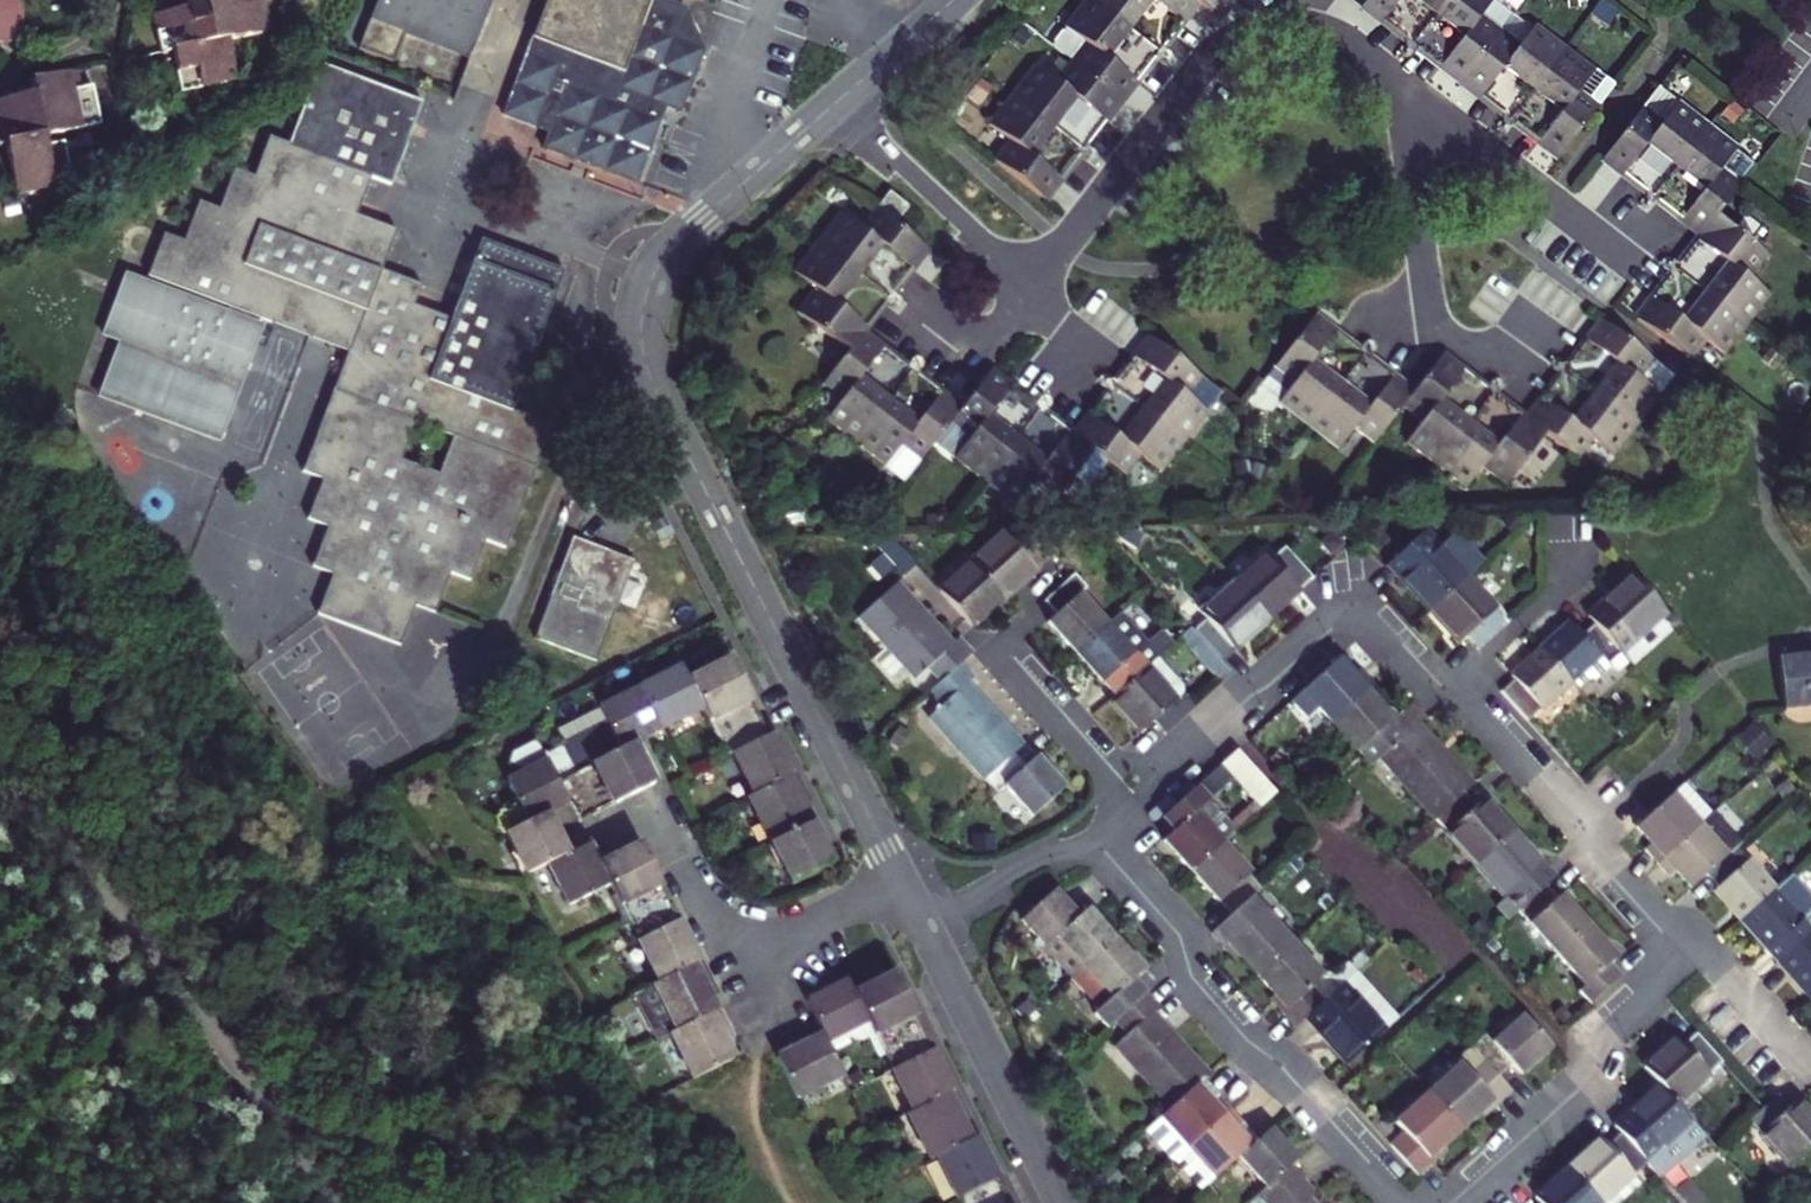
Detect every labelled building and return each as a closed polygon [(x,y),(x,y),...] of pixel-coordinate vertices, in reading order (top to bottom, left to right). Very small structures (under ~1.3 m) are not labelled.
[(24,42),(24,25),(23,0),(0,0),(0,42),(24,42)] [(178,73),(181,84),(182,92),(236,80),(227,40),(270,31),(262,0),(189,0),(191,9),(166,14),(157,16),(164,53),(174,51),(176,63),(178,73)] [(492,0),(376,0),(360,44),(396,58),(406,31),(472,56),(492,0)] [(532,43),(564,54),(558,71),(618,93),(650,105),(694,89),(707,54),(689,15),(653,2),(652,0),(548,0),(532,43)] [(1088,1),(1064,31),(1050,50),(1071,66),(1057,84),(1036,68),(990,128),(1010,145),(995,166),(1046,205),(1060,188),(1079,162),(1091,147),(1111,121),(1140,83),(1154,65),(1167,47),(1184,25),(1198,7),(1210,18),(1224,0),(1088,0),(1088,1)] [(1364,13),(1375,21),(1403,43),(1421,56),(1442,72),(1475,98),(1501,118),(1519,132),(1539,147),(1560,164),(1617,91),(1500,0),(1373,0),(1364,13)] [(532,43),(525,59),(558,71),(564,54),(532,43)] [(558,71),(525,59),(502,120),(548,137),(566,90),(553,83),(558,71)] [(331,526),(316,566),(336,573),(321,613),(404,645),(420,604),(440,612),(455,572),(475,580),(490,540),(510,548),(556,425),(517,410),(549,324),(551,319),(569,270),(540,259),(486,239),(456,317),(419,304),(426,285),(386,269),(401,229),(362,214),(375,176),(394,184),(425,101),(323,63),(294,143),(273,135),(238,168),(223,207),(203,200),(188,240),(168,232),(152,275),(234,306),(230,315),(128,276),(107,333),(126,340),(107,391),(111,396),(220,438),(265,318),(352,351),(307,471),(325,478),(311,518),(331,526)] [(553,83),(566,90),(663,124),(667,112),(650,105),(618,93),(558,71),(553,83)] [(8,145),(19,194),(56,186),(55,180),(70,176),(67,162),(64,145),(49,147),(47,136),(52,135),(76,130),(101,125),(93,88),(81,91),(77,74),(35,82),(38,96),(28,98),(7,103),(0,104),(0,146),(8,145)] [(663,124),(566,90),(548,137),(544,148),(640,184),(663,124)] [(1681,224),(1703,241),(1697,248),(1693,254),(1686,263),(1672,280),(1652,306),(1640,320),(1693,362),(1710,341),(1730,358),(1776,300),(1755,282),(1774,259),(1723,216),(1746,187),(1727,171),(1740,153),(1662,92),(1605,164),(1615,172),(1643,194),(1664,211),(1681,224)] [(878,212),(898,227),(910,211),(891,196),(878,212)] [(1093,418),(1074,443),(1065,435),(1056,429),(1046,421),(1026,406),(1000,386),(990,378),(964,411),(949,400),(922,380),(904,367),(877,347),(863,336),(869,328),(884,308),(895,295),(918,264),(928,251),(913,239),(898,227),(878,212),(862,232),(841,215),(793,275),(816,293),(797,316),(847,357),(823,387),(844,403),(826,426),(886,472),(904,449),(924,464),(951,429),(970,444),(956,464),(1016,510),(1031,490),(1055,509),(1094,458),(1127,483),(1143,462),(1164,478),(1210,418),(1190,403),(1205,382),(1152,342),(1141,356),(1119,385),(1106,402),(1093,418)] [(1507,491),(1547,439),(1580,465),(1594,446),(1615,462),(1662,402),(1642,387),(1658,366),(1606,327),(1591,346),(1573,369),(1561,386),(1544,407),(1530,426),(1519,417),(1502,405),(1484,391),(1459,372),(1442,359),(1414,396),(1397,383),(1374,365),(1358,352),(1335,334),(1317,320),(1277,373),(1296,388),(1280,409),(1339,456),(1356,434),(1374,448),(1404,411),(1423,426),(1407,447),(1467,494),(1484,473),(1507,491)] [(882,536),(883,572),(906,571),(905,536),(882,536)] [(1389,569),(1400,581),(1429,614),(1464,582),(1477,571),(1446,538),(1435,548),(1425,536),(1389,569)] [(634,565),(573,541),(535,642),(596,665),(634,565)] [(1235,586),(1269,622),(1302,592),(1312,583),(1285,553),(1272,565),(1266,558),(1235,586)] [(940,597),(971,631),(1007,599),(1017,590),(989,560),(976,572),(972,568),(940,597)] [(1056,618),(1047,626),(1075,657),(1108,627),(1081,598),(1086,593),(1074,578),(1045,606),(1056,618)] [(1621,659),(1670,615),(1635,579),(1600,612),(1607,619),(1595,630),(1621,659)] [(1464,582),(1429,614),(1460,647),(1467,641),(1478,653),(1506,628),(1464,582)] [(1269,622),(1235,586),(1200,618),(1233,654),(1269,622)] [(958,670),(972,658),(958,643),(947,652),(921,623),(926,617),(898,587),(859,623),(915,684),(927,673),(940,686),(958,670)] [(1600,612),(1588,622),(1595,630),(1607,619),(1600,612)] [(1118,697),(1147,670),(1108,627),(1075,657),(1104,690),(1108,686),(1118,697)] [(1609,671),(1621,659),(1595,630),(1583,641),(1571,629),(1541,656),(1570,688),(1600,661),(1609,671)] [(1635,647),(1621,659),(1633,673),(1646,661),(1635,647)] [(1528,727),(1570,688),(1541,656),(1511,682),(1515,687),(1502,699),(1528,727)] [(1118,697),(1109,705),(1140,739),(1154,727),(1165,739),(1194,712),(1183,699),(1192,691),(1161,658),(1147,670),(1118,697)] [(1778,664),(1783,707),(1784,715),(1810,711),(1810,661),(1778,664)] [(729,662),(689,682),(706,715),(713,729),(753,709),(729,662)] [(1328,729),(1370,691),(1358,677),(1354,681),(1338,663),(1288,708),(1303,725),(1315,714),(1328,729)] [(682,668),(641,689),(664,736),(706,715),(689,682),(683,669),(682,668)] [(940,686),(928,697),(942,711),(928,724),(983,784),(1011,758),(1020,750),(994,721),(987,726),(959,695),(971,684),(958,670),(940,686)] [(598,710),(622,757),(636,750),(664,736),(641,689),(598,710)] [(1383,706),(1370,691),(1328,729),(1356,759),(1367,750),(1394,724),(1380,709),(1383,706)] [(769,740),(753,709),(713,729),(728,761),(734,759),(769,740)] [(1394,724),(1367,750),(1434,825),(1463,799),(1471,791),(1445,762),(1440,767),(1413,737),(1418,733),(1425,727),(1410,710),(1394,724)] [(1445,762),(1418,733),(1413,737),(1440,767),(1445,762)] [(769,740),(734,759),(754,801),(791,783),(796,780),(775,737),(769,740)] [(622,757),(595,770),(615,811),(657,790),(636,750),(622,757)] [(1190,876),(1221,847),(1194,817),(1235,780),(1262,810),(1275,798),(1236,754),(1231,759),(1164,820),(1176,833),(1163,846),(1190,876)] [(1011,758),(983,784),(995,798),(1004,791),(1032,823),(1064,794),(1036,763),(1025,772),(1011,758)] [(567,804),(559,788),(547,763),(506,784),(527,825),(547,815),(567,804)] [(595,770),(559,788),(567,804),(580,828),(615,811),(595,770)] [(813,827),(791,783),(754,801),(750,803),(773,848),(813,827)] [(1714,818),(1687,788),(1653,818),(1635,834),(1651,851),(1644,857),(1656,870),(1711,821),(1714,818)] [(1475,871),(1512,837),(1483,806),(1475,812),(1463,799),(1434,825),(1475,871)] [(504,836),(525,877),(547,865),(567,856),(547,815),(527,825),(505,836),(504,836)] [(1739,852),(1711,821),(1656,870),(1669,884),(1676,878),(1691,895),(1708,880),(1736,855),(1739,852)] [(835,869),(813,827),(773,848),(794,890),(835,869)] [(1507,924),(1516,916),(1544,891),(1534,880),(1542,872),(1512,837),(1475,871),(1506,905),(1497,913),(1507,924)] [(568,908),(609,887),(599,867),(588,845),(567,856),(547,865),(568,908)] [(664,893),(641,846),(599,867),(609,887),(622,913),(664,893)] [(1221,847),(1190,876),(1230,920),(1239,912),(1259,894),(1248,882),(1251,880),(1221,847)] [(1736,855),(1708,880),(1720,893),(1714,898),(1739,926),(1774,896),(1736,855)] [(1542,872),(1534,880),(1544,891),(1553,883),(1542,872)] [(1739,926),(1778,968),(1793,954),(1810,938),(1810,917),(1783,887),(1774,896),(1739,926)] [(1544,891),(1516,916),(1555,960),(1586,933),(1560,903),(1556,905),(1544,891)] [(629,928),(638,946),(680,925),(664,893),(622,913),(629,928)] [(1073,983),(1084,974),(1117,944),(1089,913),(1079,922),(1055,895),(1022,925),(1046,952),(1045,953),(1073,983)] [(1252,985),(1290,949),(1262,918),(1252,928),(1239,912),(1230,920),(1213,935),(1239,965),(1237,967),(1252,985)] [(659,988),(697,969),(701,967),(680,925),(638,946),(659,988)] [(1615,966),(1586,933),(1555,960),(1584,992),(1577,999),(1590,1012),(1619,986),(1607,972),(1615,966)] [(1793,954),(1778,968),(1810,1004),(1810,938),(1793,954)] [(1104,1013),(1116,1026),(1147,998),(1135,985),(1145,976),(1117,944),(1084,974),(1112,1005),(1104,1013)] [(1274,1003),(1298,1030),(1314,1016),(1334,997),(1290,949),(1252,985),(1271,1005),(1274,1003)] [(676,1036),(717,1015),(705,993),(709,991),(697,969),(659,988),(635,1001),(657,1045),(670,1039),(676,1036)] [(1319,1037),(1347,1068),(1397,1024),(1356,977),(1334,997),(1314,1016),(1326,1030),(1319,1037)] [(896,982),(856,1001),(871,1031),(875,1039),(915,1019),(896,982)] [(829,1051),(871,1031),(856,1001),(849,986),(807,1007),(821,1035),(829,1051)] [(1160,1014),(1147,998),(1116,1026),(1129,1042),(1116,1053),(1172,1115),(1199,1090),(1204,1085),(1211,1079),(1183,1048),(1172,1058),(1144,1028),(1160,1014)] [(670,1039),(693,1086),(735,1064),(723,1040),(728,1038),(717,1015),(676,1036),(670,1039)] [(1306,1023),(1319,1037),(1326,1030),(1314,1016),(1306,1023)] [(893,1076),(933,1055),(915,1019),(875,1039),(893,1076)] [(1553,1055),(1524,1023),(1493,1051),(1487,1046),(1475,1057),(1498,1082),(1511,1071),(1522,1083),(1553,1055)] [(843,1079),(829,1051),(821,1035),(799,1046),(801,1051),(779,1062),(798,1100),(843,1079)] [(1680,1110),(1726,1068),(1699,1039),(1685,1052),(1677,1044),(1646,1073),(1662,1091),(1680,1110)] [(914,1118),(954,1098),(933,1055),(893,1076),(914,1118)] [(1484,1126),(1513,1099),(1498,1082),(1475,1057),(1429,1098),(1462,1135),(1478,1120),(1484,1126)] [(1204,1085),(1199,1090),(1214,1107),(1220,1103),(1204,1085)] [(1178,1166),(1232,1116),(1220,1103),(1214,1107),(1199,1090),(1172,1115),(1149,1135),(1178,1166)] [(1622,1139),(1651,1170),(1662,1183),(1708,1141),(1680,1110),(1662,1091),(1629,1121),(1635,1128),(1622,1139)] [(937,1164),(973,1146),(961,1123),(966,1121),(954,1098),(914,1118),(908,1122),(930,1167),(937,1164)] [(1441,1154),(1462,1135),(1429,1098),(1395,1128),(1404,1138),(1391,1149),(1420,1182),(1446,1159),(1441,1154)] [(1796,1106),(1794,1108),(1789,1112),(1778,1100),(1749,1126),(1792,1174),(1810,1156),(1810,1123),(1796,1106)] [(1245,1131),(1232,1116),(1178,1166),(1206,1195),(1240,1165),(1253,1152),(1239,1136),(1245,1131)] [(1245,1131),(1239,1136),(1253,1152),(1260,1147),(1245,1131)] [(1304,1183),(1294,1171),(1301,1165),(1273,1134),(1260,1147),(1253,1152),(1240,1165),(1266,1195),(1259,1202),(1260,1202),(1282,1202),(1304,1183)] [(1598,1202),(1630,1202),(1644,1190),(1637,1182),(1651,1170),(1622,1139),(1609,1151),(1602,1144),(1571,1173),(1598,1202)] [(956,1202),(963,1202),(999,1185),(978,1144),(973,1146),(937,1164),(956,1202)] [(1571,1173),(1538,1202),(1598,1202),(1571,1173)] [(1282,1202),(1314,1202),(1318,1199),(1304,1183),(1282,1202)] [(963,1202),(1008,1202),(999,1185),(963,1202)]
